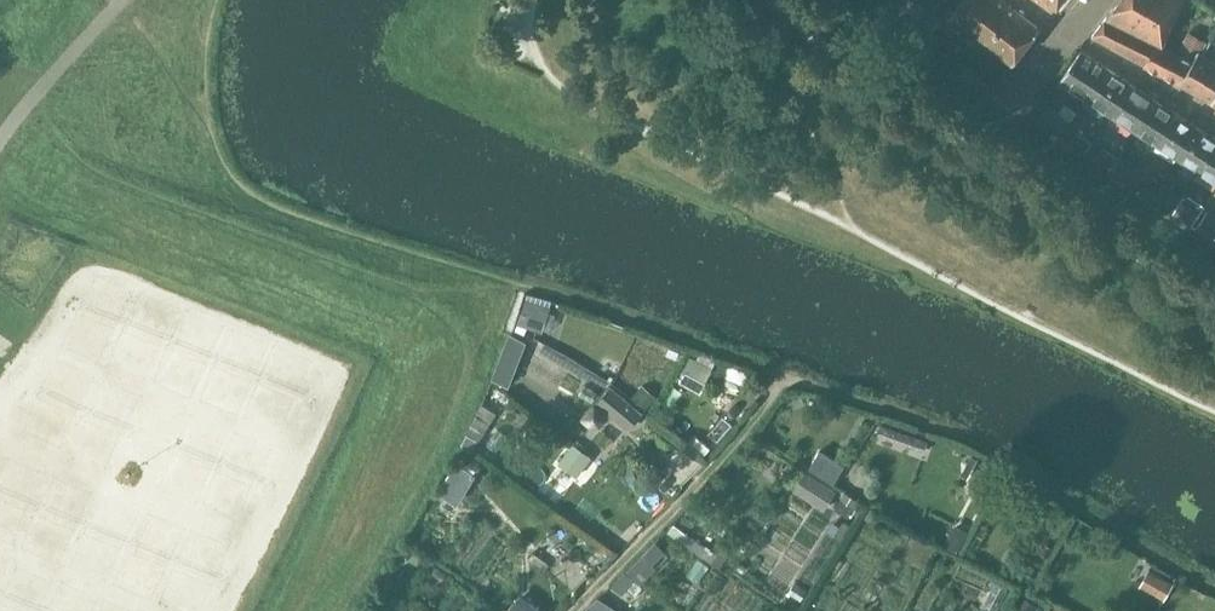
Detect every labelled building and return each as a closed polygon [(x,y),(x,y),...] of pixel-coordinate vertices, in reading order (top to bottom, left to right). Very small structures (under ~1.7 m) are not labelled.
[(892,0),(868,0),(864,5),(890,23),(891,22),(901,6),(892,0)] [(901,6),(891,22),(910,35),(927,12),(910,0),(905,0),(901,6)] [(1004,0),(963,0),(950,17),(1011,64),(1039,28),(1004,0)] [(1054,9),(1061,0),(1040,0),(1054,9)] [(1106,16),(1107,17),(1159,44),(1160,42),(1164,43),(1183,0),(1118,0),(1106,16)] [(1107,17),(1092,36),(1144,64),(1159,44),(1107,17)] [(1203,51),(1208,42),(1188,31),(1177,50),(1194,59),(1199,49),(1203,51)] [(1204,52),(1214,59),(1214,39),(1213,38),(1204,52)] [(1160,42),(1159,44),(1144,64),(1179,82),(1194,59),(1177,50),(1164,43),(1160,42)] [(1194,59),(1179,82),(1199,93),(1214,68),(1214,59),(1204,52),(1203,51),(1199,49),(1194,59)] [(1106,68),(1081,51),(1059,80),(1086,97),(1106,68)] [(1131,84),(1106,68),(1086,97),(1111,114),(1131,84)] [(1199,93),(1214,103),(1214,68),(1199,93)] [(1131,84),(1111,114),(1135,129),(1155,99),(1131,84)] [(1177,113),(1155,99),(1135,129),(1156,143),(1177,113)] [(1046,103),(1035,120),(1059,137),(1070,119),(1046,103)] [(1177,113),(1156,143),(1177,157),(1198,127),(1177,113)] [(1198,127),(1177,157),(1197,170),(1214,145),(1214,138),(1198,127)] [(1092,142),(1077,132),(1070,143),(1085,152),(1092,142)] [(1197,170),(1214,181),(1214,145),(1197,170)] [(1116,158),(1101,149),(1095,159),(1109,168),(1116,158)] [(1130,184),(1139,171),(1119,158),(1111,171),(1130,184)] [(1156,189),(1144,181),(1139,189),(1150,197),(1156,189)] [(1171,212),(1183,195),(1162,181),(1150,198),(1171,212)] [(1203,208),(1184,195),(1173,213),(1192,225),(1203,208)] [(1208,211),(1196,228),(1213,240),(1214,237),(1214,216),(1208,211)] [(526,299),(518,325),(542,332),(550,307),(526,299)] [(510,334),(493,379),(509,386),(527,342),(510,334)] [(684,371),(681,375),(693,381),(696,377),(703,381),(711,368),(691,358),(684,371)] [(753,387),(757,378),(735,369),(731,378),(753,387)] [(642,385),(632,397),(646,409),(656,397),(642,385)] [(610,388),(597,402),(628,429),(641,414),(610,388)] [(914,436),(886,426),(879,444),(907,454),(914,436)] [(573,444),(562,459),(581,472),(592,457),(573,444)] [(820,451),(809,469),(833,485),(845,467),(820,451)] [(1000,472),(978,460),(968,478),(967,479),(990,491),(1000,472)] [(458,465),(446,485),(462,495),(478,470),(472,466),(469,471),(458,465)] [(837,491),(806,471),(794,491),(825,510),(837,491)] [(952,530),(944,545),(957,552),(968,532),(963,529),(960,534),(952,530)] [(655,542),(644,554),(654,564),(665,552),(655,542)] [(404,546),(398,559),(405,563),(412,550),(404,546)] [(1173,584),(1149,570),(1140,585),(1165,599),(1173,584)] [(624,572),(612,586),(621,595),(627,588),(635,595),(642,587),(634,581),(625,572),(624,572)] [(523,610),(542,610),(530,602),(523,610)]
